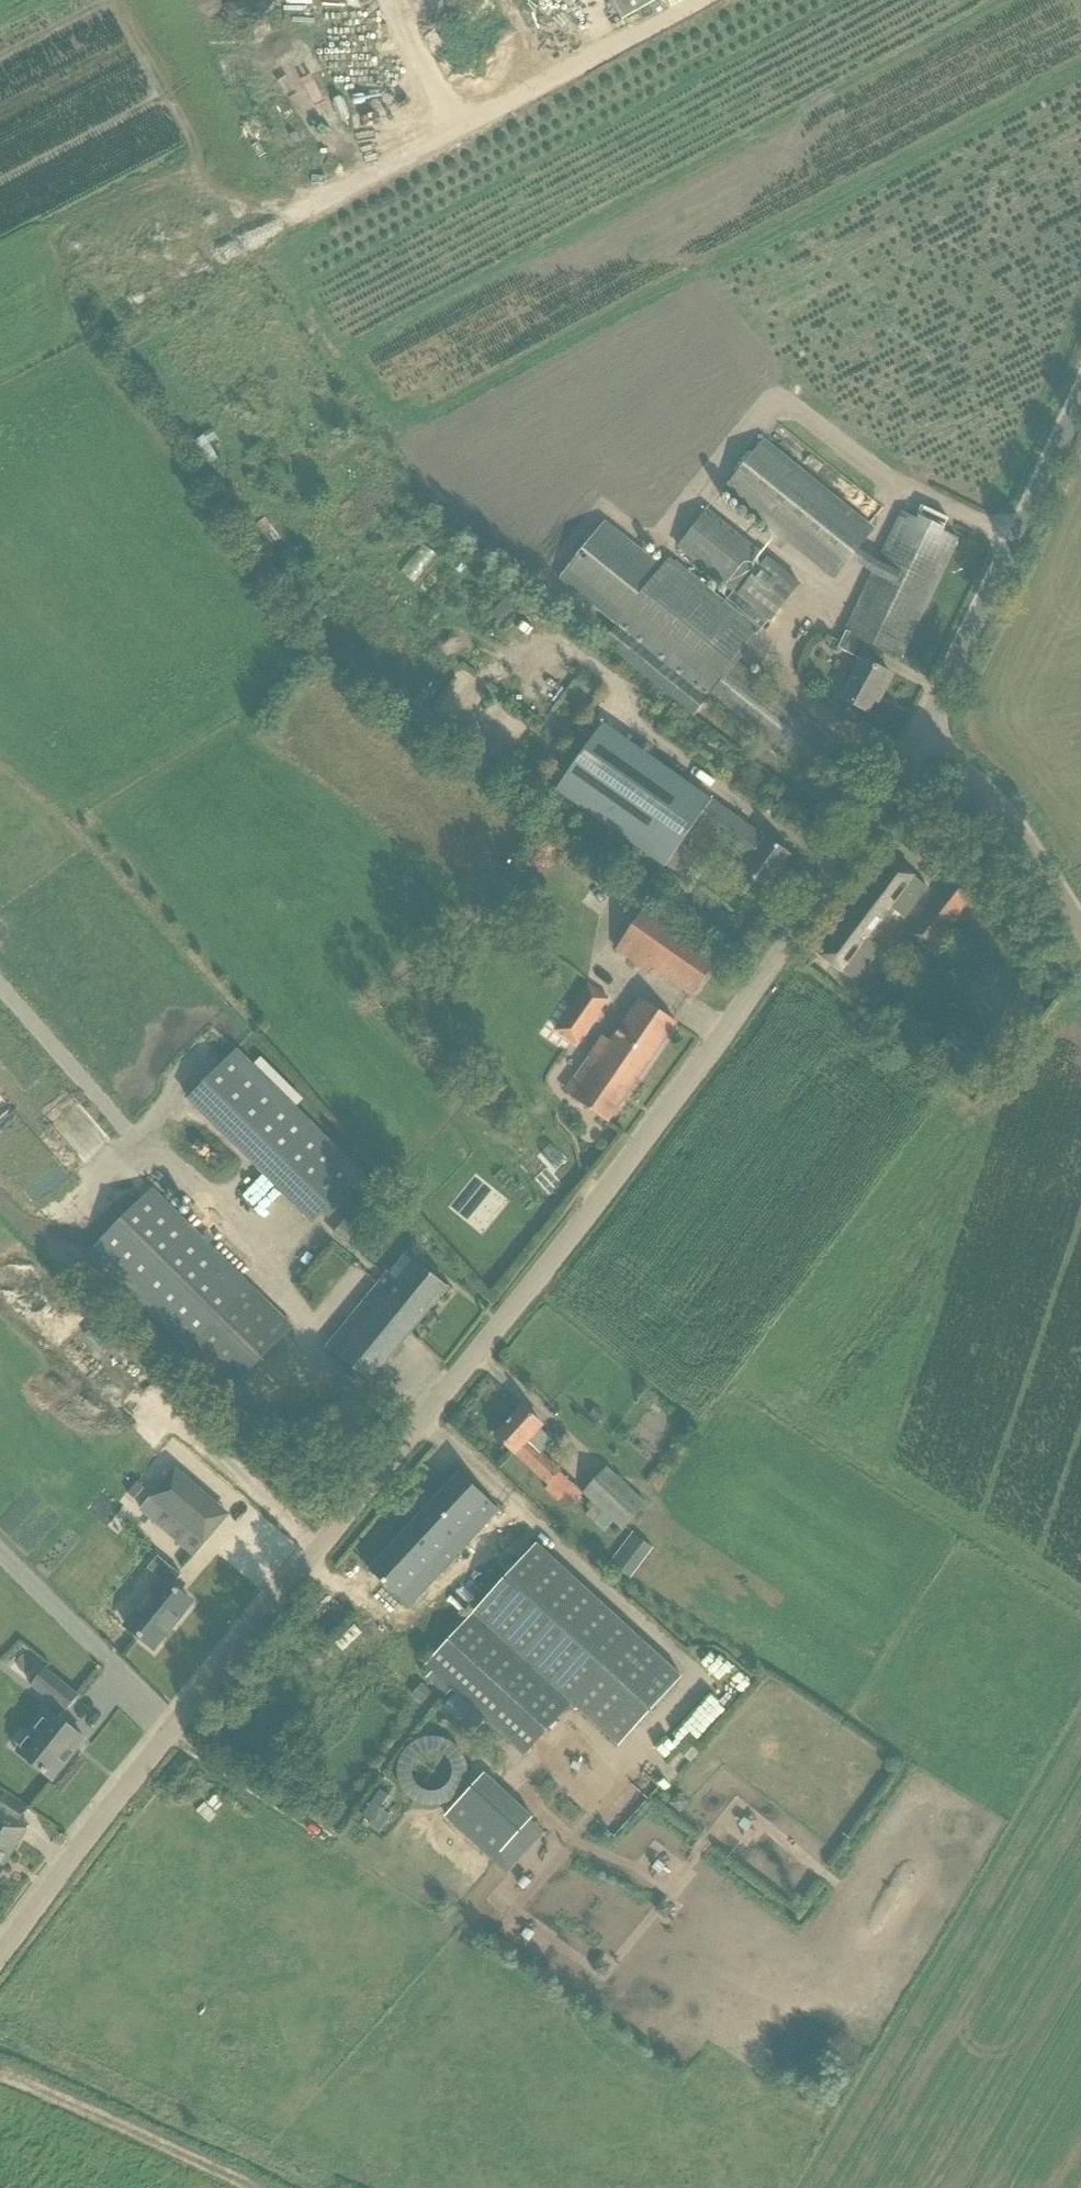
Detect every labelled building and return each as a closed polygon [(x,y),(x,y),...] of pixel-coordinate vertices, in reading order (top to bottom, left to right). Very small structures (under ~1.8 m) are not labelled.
[(621,21),(659,0),(610,0),(621,21)] [(722,490),(771,530),(765,537),(782,551),(788,543),(833,580),(876,529),(764,438),(722,490)] [(670,556),(662,566),(605,521),(559,579),(615,624),(603,640),(695,714),(708,698),(811,781),(804,790),(817,800),(830,783),(818,774),(840,746),(736,663),(761,634),(759,631),(768,620),(771,623),(801,583),(708,509),(676,548),(732,592),(725,601),(670,556)] [(842,699),(847,702),(867,712),(879,689),(883,691),(892,676),(877,668),(886,652),(901,659),(957,540),(902,513),(836,648),(861,661),(842,699)] [(513,593),(507,599),(512,604),(518,598),(513,593)] [(696,824),(732,850),(749,862),(742,872),(766,889),(790,856),(765,839),(762,843),(745,831),(748,826),(604,721),(556,787),(665,866),(696,824)] [(890,859),(818,954),(856,983),(882,949),(871,941),(894,910),(904,919),(928,888),(890,859)] [(930,952),(967,905),(977,892),(956,876),(909,936),(930,952)] [(644,911),(629,933),(616,952),(649,974),(653,969),(693,996),(717,961),(644,911)] [(555,1031),(576,1045),(608,999),(587,985),(555,1031)] [(565,1094),(589,1110),(607,1123),(676,1023),(641,999),(611,1042),(603,1037),(565,1094)] [(186,1102),(314,1225),(364,1173),(236,1050),(186,1102)] [(90,1252),(188,1349),(231,1391),(292,1329),(250,1287),(152,1190),(90,1252)] [(359,1256),(367,1247),(342,1226),(335,1235),(359,1256)] [(326,1347),(353,1369),(370,1383),(448,1288),(408,1255),(391,1277),(386,1273),(326,1347)] [(521,1407),(495,1435),(517,1455),(517,1454),(549,1484),(545,1489),(559,1502),(562,1499),(571,1507),(584,1493),(541,1454),(553,1441),(540,1429),(543,1426),(521,1407)] [(202,1495),(203,1494),(162,1459),(128,1499),(141,1510),(152,1499),(178,1521),(167,1533),(181,1545),(192,1531),(174,1516),(196,1490),(202,1495)] [(607,1469),(583,1494),(622,1530),(646,1504),(607,1469)] [(460,1474),(369,1571),(408,1608),(499,1510),(460,1474)] [(635,1577),(656,1546),(633,1531),(612,1561),(635,1577)] [(681,1679),(536,1544),(473,1613),(618,1747),(681,1679)] [(126,1626),(154,1649),(191,1602),(172,1587),(181,1575),(157,1556),(148,1568),(163,1580),(126,1626)] [(568,1705),(471,1615),(425,1665),(432,1671),(426,1678),(444,1694),(449,1688),(522,1755),(568,1705)] [(79,1696),(44,1668),(31,1686),(65,1713),(79,1696)] [(454,1695),(443,1707),(473,1734),(484,1721),(454,1695)] [(39,1743),(26,1758),(53,1780),(75,1753),(74,1752),(82,1742),(83,1743),(85,1741),(49,1712),(30,1736),(39,1743)] [(686,1743),(679,1751),(691,1761),(698,1753),(686,1743)] [(514,1838),(466,1793),(445,1816),(494,1860),(514,1838)] [(29,1826),(0,1808),(0,1872),(29,1826)]
